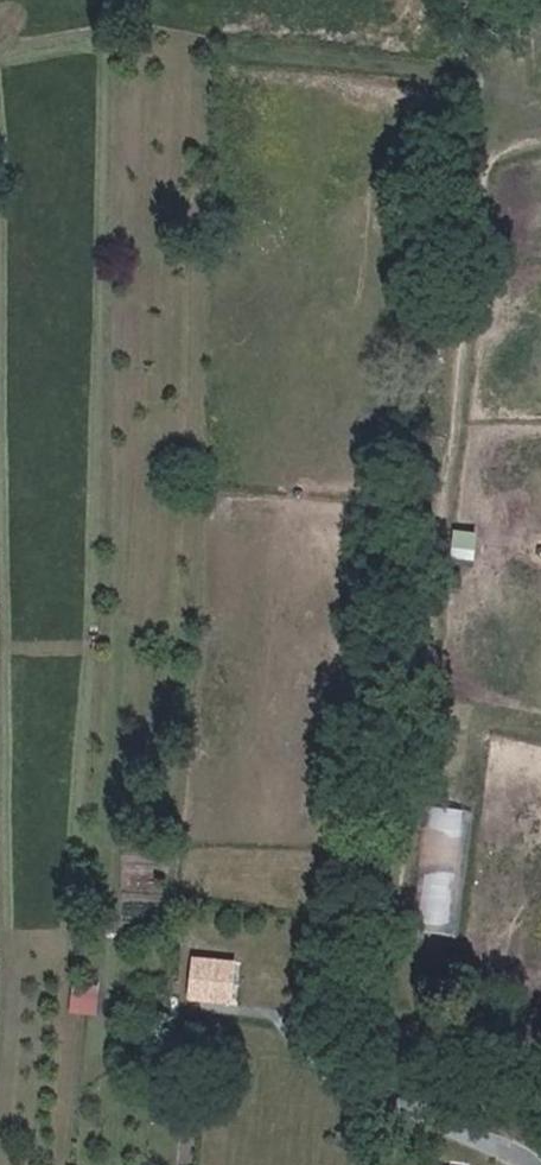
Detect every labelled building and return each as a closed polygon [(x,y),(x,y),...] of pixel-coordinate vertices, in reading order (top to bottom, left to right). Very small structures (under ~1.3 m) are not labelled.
[(421,924),(459,926),(463,807),(426,805),(421,924)] [(235,967),(197,962),(193,999),(231,1003),(235,967)]
